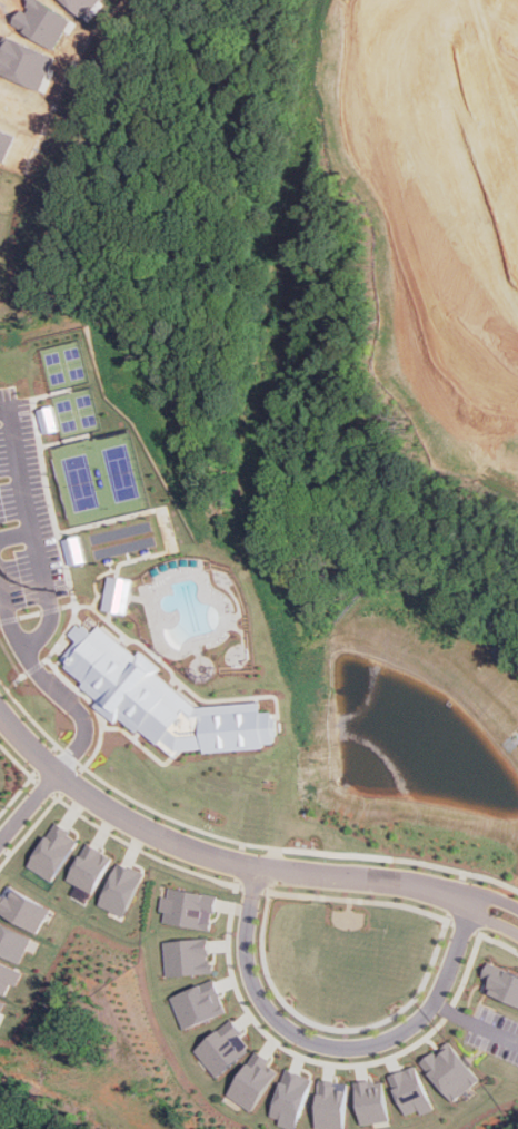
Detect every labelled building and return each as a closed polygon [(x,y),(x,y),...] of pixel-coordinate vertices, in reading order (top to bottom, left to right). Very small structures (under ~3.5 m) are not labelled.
[(47,433),(62,430),(57,405),(42,409),(47,433)] [(71,562),(87,559),(83,536),(67,539),(71,562)] [(135,581),(111,575),(104,609),(128,614),(135,581)] [(196,705),(160,675),(160,666),(144,653),(135,653),(102,625),(95,633),(86,625),(78,625),(71,634),(79,641),(67,655),(67,667),(84,681),(84,687),(97,698),(98,708),(116,723),(120,718),(135,731),(142,730),(175,758),(180,752),(263,749),(268,743),(274,743),(279,737),(278,718),(271,712),(262,712),(262,703),(196,705)] [(48,881),(77,838),(53,823),(24,865),(48,881)] [(63,877),(89,892),(110,856),(84,842),(63,877)] [(96,905),(121,916),(140,873),(114,861),(96,905)] [(36,932),(47,905),(3,886),(0,894),(0,915),(36,932)] [(209,930),(213,894),(161,886),(158,911),(160,911),(159,923),(209,930)] [(29,937),(0,924),(0,955),(17,963),(29,937)] [(162,975),(210,973),(209,959),(207,960),(206,937),(160,941),(162,975)] [(0,962),(0,993),(3,994),(8,983),(13,985),(20,971),(0,962)] [(487,962),(481,976),(491,980),(486,993),(517,1006),(517,975),(487,962)] [(223,1013),(213,980),(168,994),(178,1029),(223,1013)] [(251,1048),(229,1020),(192,1049),(215,1078),(251,1048)] [(479,1079),(447,1040),(419,1062),(451,1101),(479,1079)] [(270,1060),(255,1050),(226,1094),(251,1111),(277,1071),(267,1064),(270,1060)] [(402,1115),(418,1110),(419,1113),(431,1109),(416,1064),(388,1074),(402,1115)] [(285,1069),(269,1116),(278,1118),(276,1125),(291,1128),(295,1128),(312,1078),(285,1069)] [(381,1078),(353,1083),(360,1125),(388,1120),(381,1078)] [(347,1082),(319,1080),(313,1127),(333,1128),(342,1128),(347,1082)]
